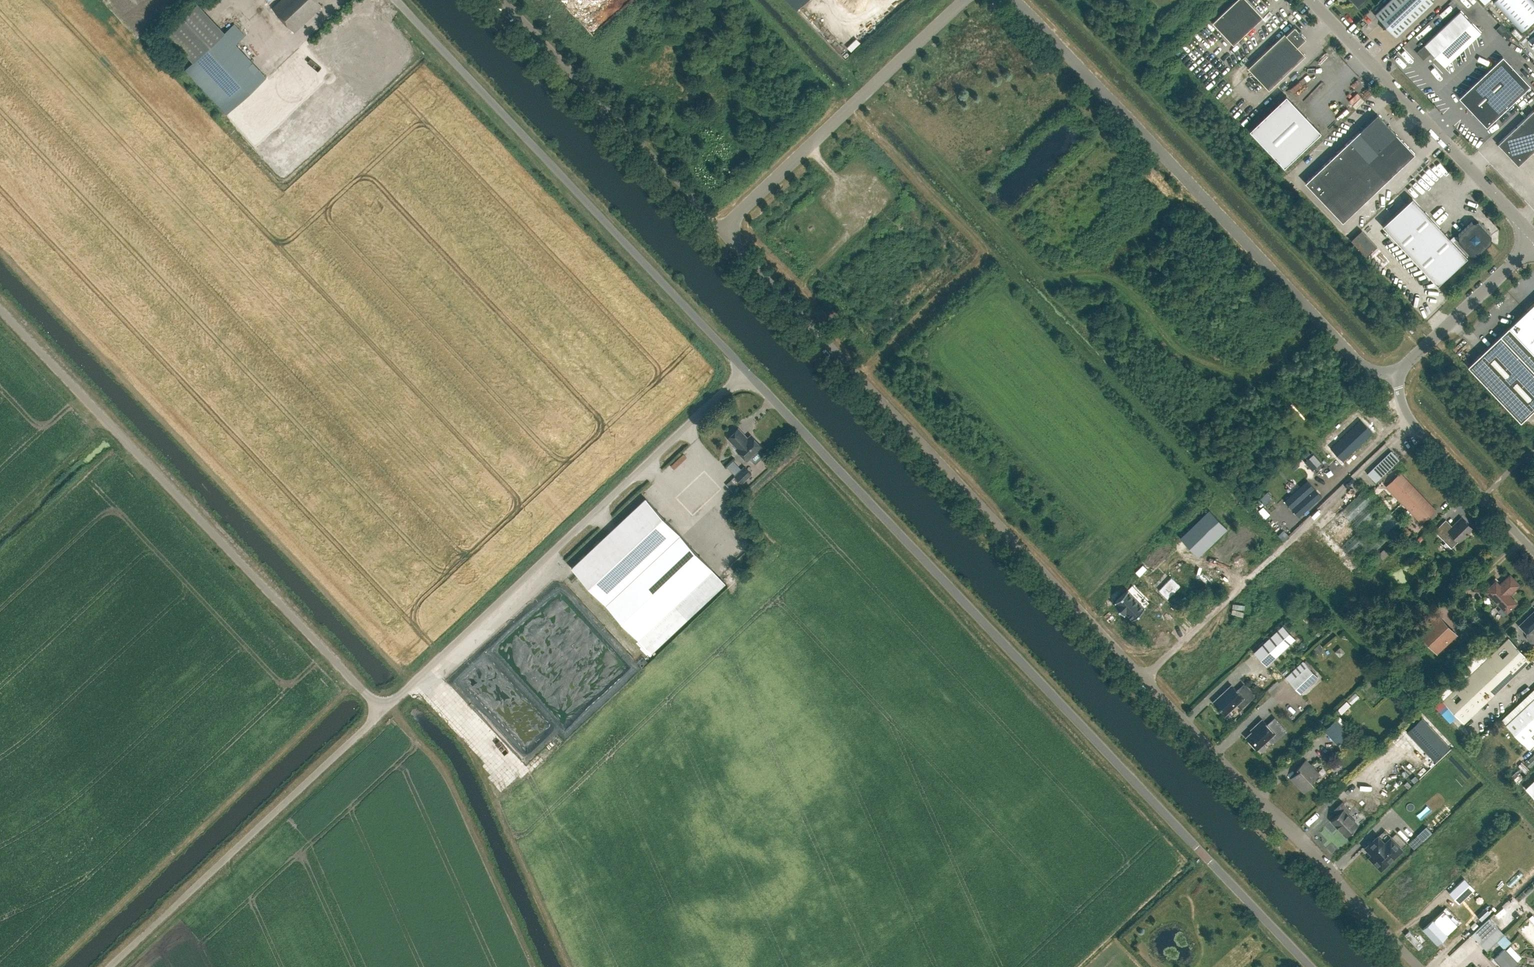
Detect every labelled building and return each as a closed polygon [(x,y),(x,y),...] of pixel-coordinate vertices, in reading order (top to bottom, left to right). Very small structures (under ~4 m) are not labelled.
[(295,32),(322,6),(318,1),(319,0),(281,0),(272,8),(295,32)] [(1233,45),(1263,17),(1247,0),(1236,0),(1212,23),(1233,45)] [(1431,0),(1390,0),(1375,14),(1382,21),(1381,29),(1389,29),(1396,37),(1433,2),(1431,0)] [(1494,1),(1522,31),(1533,19),(1533,1),(1533,0),(1495,0),(1494,1)] [(225,32),(198,3),(166,33),(194,62),(186,70),(227,114),(267,77),(236,44),(245,36),(234,24),(225,32)] [(1444,67),(1481,32),(1461,10),(1416,52),(1423,60),(1431,53),(1444,67)] [(1284,33),(1248,68),(1269,90),(1305,55),(1297,47),(1306,38),(1301,34),(1301,31),(1299,31),(1295,26),(1286,35),(1284,33)] [(1486,126),(1530,85),(1503,56),(1459,97),(1486,126)] [(1286,95),(1249,130),(1284,167),(1321,132),(1286,95)] [(1498,144),(1518,165),(1533,150),(1533,110),(1498,144)] [(1360,131),(1379,150),(1396,134),(1377,114),(1360,131)] [(1379,150),(1360,131),(1349,141),(1368,161),(1379,150)] [(1379,150),(1388,160),(1405,144),(1396,134),(1379,150)] [(1368,161),(1349,141),(1339,150),(1358,170),(1368,161)] [(1405,144),(1388,160),(1397,170),(1415,154),(1405,144)] [(1328,160),(1347,180),(1358,170),(1339,150),(1328,160)] [(1397,170),(1388,160),(1379,150),(1368,161),(1386,181),(1397,170)] [(1318,170),(1336,190),(1347,180),(1328,160),(1318,170)] [(1368,161),(1358,170),(1377,190),(1386,181),(1368,161)] [(1324,202),(1336,190),(1318,170),(1305,182),(1324,202)] [(1358,170),(1347,180),(1366,200),(1377,190),(1358,170)] [(1347,180),(1336,190),(1355,210),(1366,200),(1347,180)] [(1355,210),(1336,190),(1324,202),(1343,222),(1355,210)] [(1382,225),(1437,285),(1467,257),(1453,242),(1456,239),(1458,239),(1458,241),(1470,254),(1478,255),(1491,242),(1491,235),(1479,222),(1471,222),(1458,234),(1458,236),(1453,236),(1450,239),(1412,198),(1382,225)] [(1362,230),(1351,240),(1366,256),(1377,246),(1362,230)] [(1508,327),(1533,354),(1533,303),(1508,327)] [(1520,422),(1533,409),(1533,354),(1508,327),(1468,366),(1520,422)] [(1324,452),(1331,460),(1336,454),(1343,461),(1373,433),(1359,419),(1324,452)] [(748,460),(750,457),(756,463),(765,455),(759,449),(762,446),(752,435),(748,438),(738,428),(729,437),(738,448),(737,449),(748,460)] [(1312,470),(1321,462),(1313,453),(1304,461),(1312,470)] [(752,474),(745,466),(735,475),(742,483),(752,474)] [(1387,486),(1421,522),(1433,510),(1400,474),(1387,486)] [(1307,480),(1284,501),(1299,516),(1322,496),(1307,480)] [(572,568),(606,604),(639,639),(713,569),(646,498),(572,568)] [(1209,509),(1180,537),(1198,556),(1227,528),(1209,509)] [(1435,531),(1452,547),(1458,541),(1459,542),(1472,529),(1460,517),(1449,528),(1443,522),(1435,531)] [(1396,537),(1378,554),(1383,559),(1400,542),(1396,537)] [(1508,594),(1519,584),(1510,575),(1499,585),(1496,581),(1485,590),(1506,612),(1516,602),(1508,594)] [(1489,584),(1485,579),(1473,591),(1481,591),(1489,584)] [(1115,603),(1114,604),(1115,604),(1123,613),(1124,614),(1124,613),(1126,612),(1132,618),(1132,619),(1133,618),(1144,608),(1144,607),(1128,590),(1127,589),(1127,590),(1116,600),(1115,601),(1116,601),(1116,602),(1115,603)] [(1527,633),(1526,634),(1526,639),(1530,642),(1533,643),(1533,612),(1520,625),(1527,633)] [(1455,634),(1438,616),(1419,633),(1437,651),(1455,634)] [(1267,665),(1296,638),(1283,624),(1255,651),(1267,665)] [(1529,660),(1508,638),(1442,700),(1463,722),(1529,660)] [(1318,653),(1323,648),(1319,644),(1314,648),(1318,653)] [(511,695),(530,694),(485,650),(482,650),(476,656),(477,658),(484,655),(487,663),(478,664),(475,665),(464,665),(455,675),(456,683),(468,695),(466,671),(471,676),(474,672),(474,665),(485,665),(489,669),(489,665),(494,664),(497,672),(507,682),(508,696),(503,682),(495,689),(496,692),(486,696),(505,695),(512,701),(511,695)] [(1301,692),(1318,676),(1308,665),(1290,681),(1301,692)] [(1368,688),(1383,687),(1383,678),(1367,678),(1368,688)] [(1307,698),(1319,686),(1314,682),(1302,694),(1307,698)] [(1226,714),(1238,704),(1242,708),(1255,695),(1244,683),(1237,690),(1232,684),(1214,701),(1226,714)] [(1506,724),(1529,749),(1533,744),(1533,698),(1506,724)] [(1341,713),(1350,704),(1346,701),(1337,709),(1341,713)] [(1247,736),(1258,749),(1269,738),(1273,743),(1287,730),(1275,716),(1275,717),(1277,719),(1269,726),(1263,718),(1256,725),(1258,726),(1247,736)] [(1323,730),(1337,745),(1350,733),(1343,725),(1345,723),(1338,716),(1323,730)] [(1422,716),(1407,731),(1434,760),(1449,746),(1422,716)] [(1300,770),(1292,778),(1305,791),(1314,783),(1312,781),(1320,773),(1307,760),(1298,768),(1300,770)] [(1525,788),(1533,797),(1533,780),(1525,788)] [(1347,836),(1359,824),(1348,813),(1351,810),(1343,801),(1334,809),(1338,813),(1332,820),(1347,836)] [(1417,835),(1408,843),(1413,849),(1422,841),(1417,835)] [(1374,854),(1371,857),(1382,869),(1402,849),(1391,838),(1385,843),(1378,836),(1367,847),(1374,854)] [(1503,884),(1517,870),(1510,863),(1496,876),(1503,884)] [(1464,878),(1449,892),(1459,903),(1474,889),(1464,878)] [(1485,908),(1476,916),(1481,921),(1490,913),(1485,908)] [(1443,909),(1423,929),(1437,944),(1457,924),(1443,909)] [(1498,926),(1489,917),(1472,934),(1481,943),(1498,926)] [(1493,934),(1498,944),(1506,940),(1502,930),(1493,934)] [(1453,959),(1470,942),(1463,935),(1446,952),(1453,959)] [(1504,948),(1494,958),(1502,966),(1513,966),(1518,962),(1504,948)] [(254,966),(245,951),(238,955),(244,966),(253,966),(254,966)]
